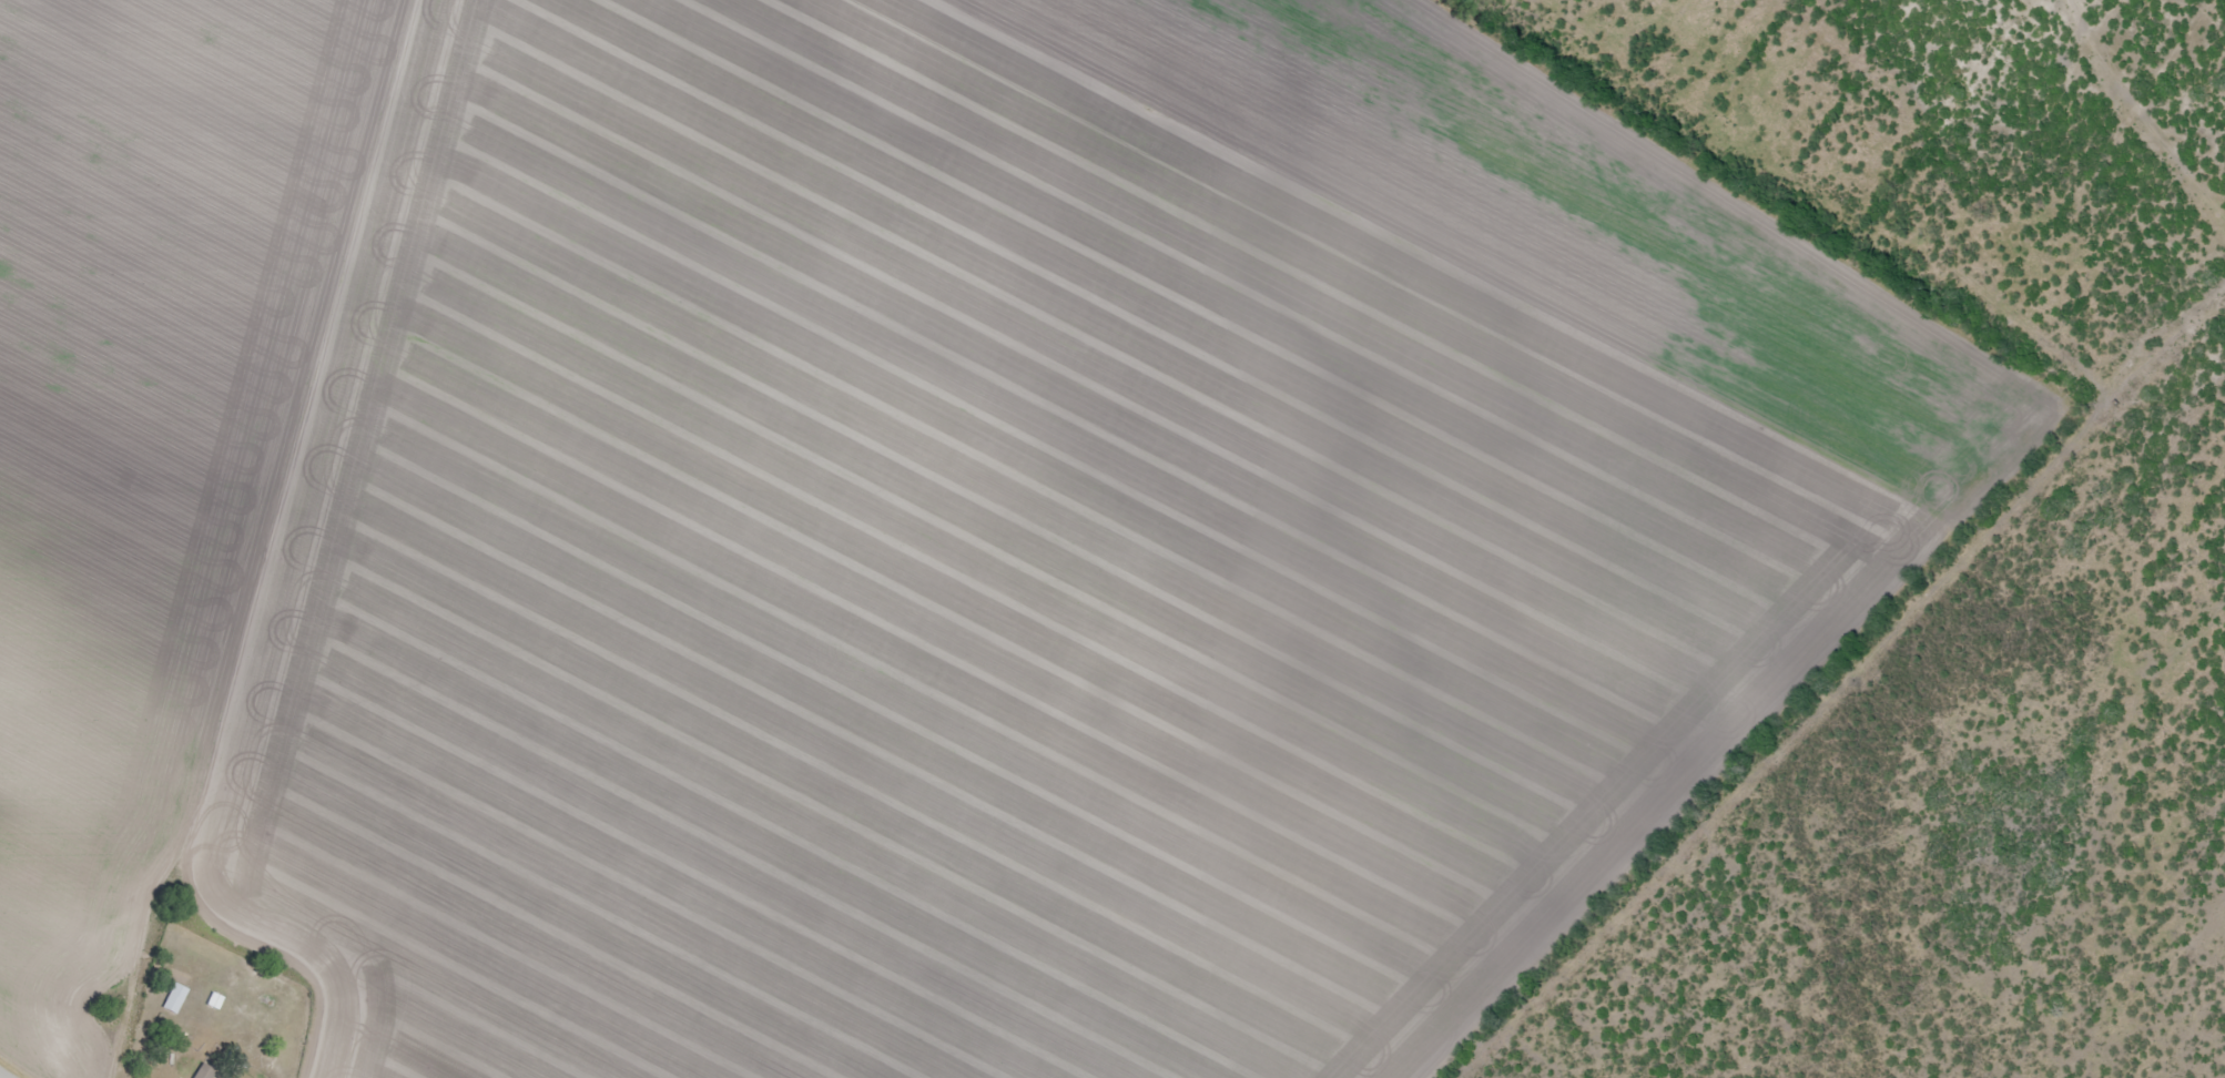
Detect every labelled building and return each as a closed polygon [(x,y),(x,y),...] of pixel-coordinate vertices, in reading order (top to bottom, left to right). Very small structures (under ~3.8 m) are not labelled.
[(177,1015),(189,990),(175,983),(163,1008),(177,1015)] [(218,1073),(205,1063),(194,1077),(213,1077),(218,1073)]
